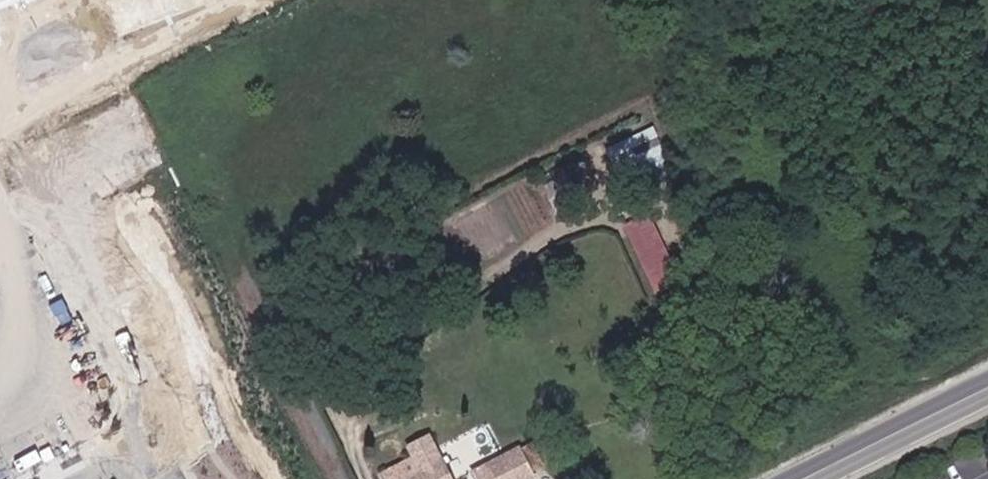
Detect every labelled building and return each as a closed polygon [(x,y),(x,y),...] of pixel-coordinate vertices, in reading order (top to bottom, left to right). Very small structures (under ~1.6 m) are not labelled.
[(655,125),(609,145),(621,174),(668,155),(655,125)] [(648,213),(621,225),(650,288),(677,275),(648,213)] [(380,474),(383,478),(448,478),(427,437),(405,448),(411,459),(380,474)] [(476,471),(480,478),(529,478),(535,476),(520,447),(476,471)]
